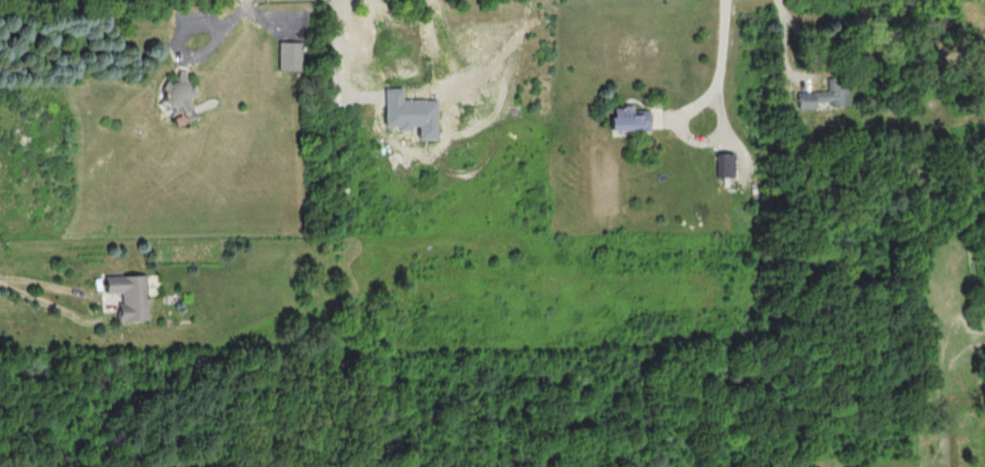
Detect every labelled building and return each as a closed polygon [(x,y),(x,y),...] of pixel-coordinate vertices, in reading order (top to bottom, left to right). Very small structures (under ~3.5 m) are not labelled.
[(278,69),(300,70),(301,41),(278,41),(278,69)] [(195,118),(189,98),(195,96),(187,70),(177,73),(178,78),(161,83),(165,99),(159,101),(162,109),(179,104),(182,115),(174,117),(176,124),(195,118)] [(797,109),(815,108),(815,104),(847,103),(847,80),(826,81),(827,91),(796,91),(797,109)] [(436,139),(436,99),(401,99),(401,88),(384,88),(384,126),(398,126),(398,128),(417,128),(417,139),(436,139)] [(649,110),(633,109),(633,107),(614,106),(613,116),(610,116),(610,130),(649,130),(649,110)] [(720,176),(734,176),(733,153),(720,153),(720,176)] [(146,274),(105,275),(106,293),(118,292),(119,320),(148,319),(146,274)]
